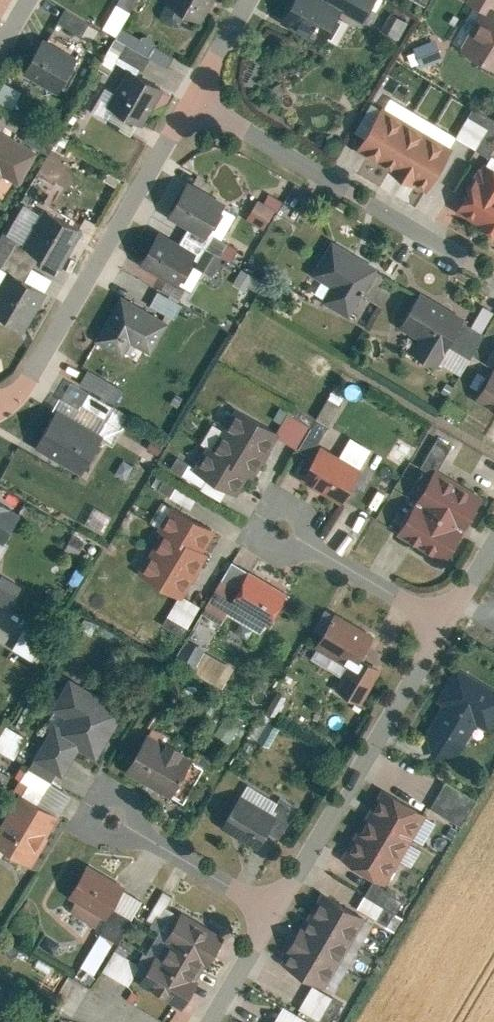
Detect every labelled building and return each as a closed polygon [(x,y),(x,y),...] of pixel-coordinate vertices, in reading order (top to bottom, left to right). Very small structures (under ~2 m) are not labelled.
[(119,34),(133,0),(114,0),(103,28),(119,34)] [(204,16),(212,0),(173,0),(204,16)] [(282,21),(323,44),(344,8),(329,0),(294,0),(282,21)] [(365,17),(374,0),(336,0),(365,17)] [(488,12),(493,4),(493,2),(493,0),(469,0),(488,12)] [(493,4),(488,12),(466,51),(493,67),(493,5),(493,4)] [(56,17),(80,32),(88,20),(64,5),(56,17)] [(396,37),(407,21),(395,14),(385,30),(396,37)] [(166,65),(172,53),(126,29),(123,33),(117,30),(99,64),(107,69),(116,53),(141,66),(147,55),(166,65)] [(446,56),(439,36),(414,44),(422,65),(446,56)] [(63,89),(80,58),(43,38),(26,69),(63,89)] [(130,64),(110,102),(144,120),(164,82),(130,64)] [(359,147),(429,188),(455,145),(385,104),(359,147)] [(475,147),(488,155),(493,145),(493,119),(471,106),(467,113),(488,125),(475,147)] [(454,135),(473,146),(485,126),(466,114),(454,135)] [(0,127),(0,194),(2,195),(13,177),(21,182),(40,150),(0,127)] [(488,159),(459,210),(493,230),(493,163),(488,159)] [(189,175),(171,202),(213,229),(231,202),(189,175)] [(277,207),(259,198),(249,215),(267,224),(277,207)] [(44,206),(25,241),(65,261),(83,227),(44,206)] [(163,227),(145,254),(182,278),(200,252),(163,227)] [(314,271),(333,283),(325,297),(350,313),(379,266),(334,238),(314,271)] [(25,324),(45,288),(11,269),(0,289),(0,311),(25,324)] [(160,288),(151,301),(177,316),(185,303),(160,288)] [(415,346),(439,360),(448,344),(464,318),(466,314),(422,289),(403,321),(423,333),(415,346)] [(153,347),(169,318),(122,292),(97,336),(123,350),(132,335),(153,347)] [(472,358),(487,332),(464,318),(448,344),(472,358)] [(90,366),(82,379),(116,398),(123,384),(90,366)] [(481,394),(493,402),(493,371),(481,394)] [(331,389),(314,416),(326,424),(343,397),(331,389)] [(199,468),(238,490),(274,428),(236,405),(199,468)] [(288,409),(276,430),(297,442),(309,421),(288,409)] [(39,444),(87,469),(105,435),(57,410),(39,444)] [(303,475),(343,499),(363,466),(324,442),(303,475)] [(449,559),(484,496),(435,469),(400,532),(449,559)] [(15,507),(0,499),(0,535),(15,507)] [(205,548),(216,528),(173,505),(162,525),(168,529),(205,548)] [(183,595),(208,550),(205,548),(168,529),(143,573),(183,595)] [(270,625),(290,590),(235,558),(214,592),(270,625)] [(19,581),(0,574),(0,601),(9,605),(19,581)] [(336,610),(317,644),(351,664),(357,653),(370,630),(336,610)] [(42,634),(45,635),(49,625),(26,616),(12,649),(32,657),(42,634)] [(351,664),(339,685),(365,699),(383,667),(357,653),(351,664)] [(443,702),(428,730),(461,748),(476,720),(489,727),(493,718),(493,686),(455,665),(437,698),(443,702)] [(54,705),(68,713),(58,731),(98,754),(125,708),(72,675),(54,705)] [(249,734),(269,744),(279,724),(258,714),(249,734)] [(15,758),(26,735),(3,724),(0,730),(0,750),(15,758)] [(36,755),(66,773),(82,745),(58,731),(53,728),(36,755)] [(127,769),(171,795),(194,755),(150,730),(127,769)] [(446,778),(433,802),(464,820),(478,797),(446,778)] [(387,785),(345,854),(388,880),(429,811),(387,785)] [(224,824),(259,845),(280,809),(245,788),(224,824)] [(61,813),(21,789),(0,824),(0,841),(33,861),(61,813)] [(128,882),(90,860),(70,895),(107,917),(115,905),(126,886),(128,882)] [(355,905),(375,916),(381,905),(392,911),(400,897),(370,880),(355,905)] [(115,905),(133,915),(144,896),(126,886),(115,905)] [(321,894),(281,965),(312,983),(355,914),(321,894)] [(166,936),(169,938),(160,951),(199,975),(207,962),(209,963),(227,934),(184,908),(166,936)] [(99,931),(78,966),(91,974),(112,939),(99,931)] [(199,975),(160,951),(143,979),(182,1003),(199,975)] [(317,1017),(330,993),(309,983),(297,1006),(317,1017)] [(329,1020),(341,1000),(331,995),(320,1015),(329,1020)]
